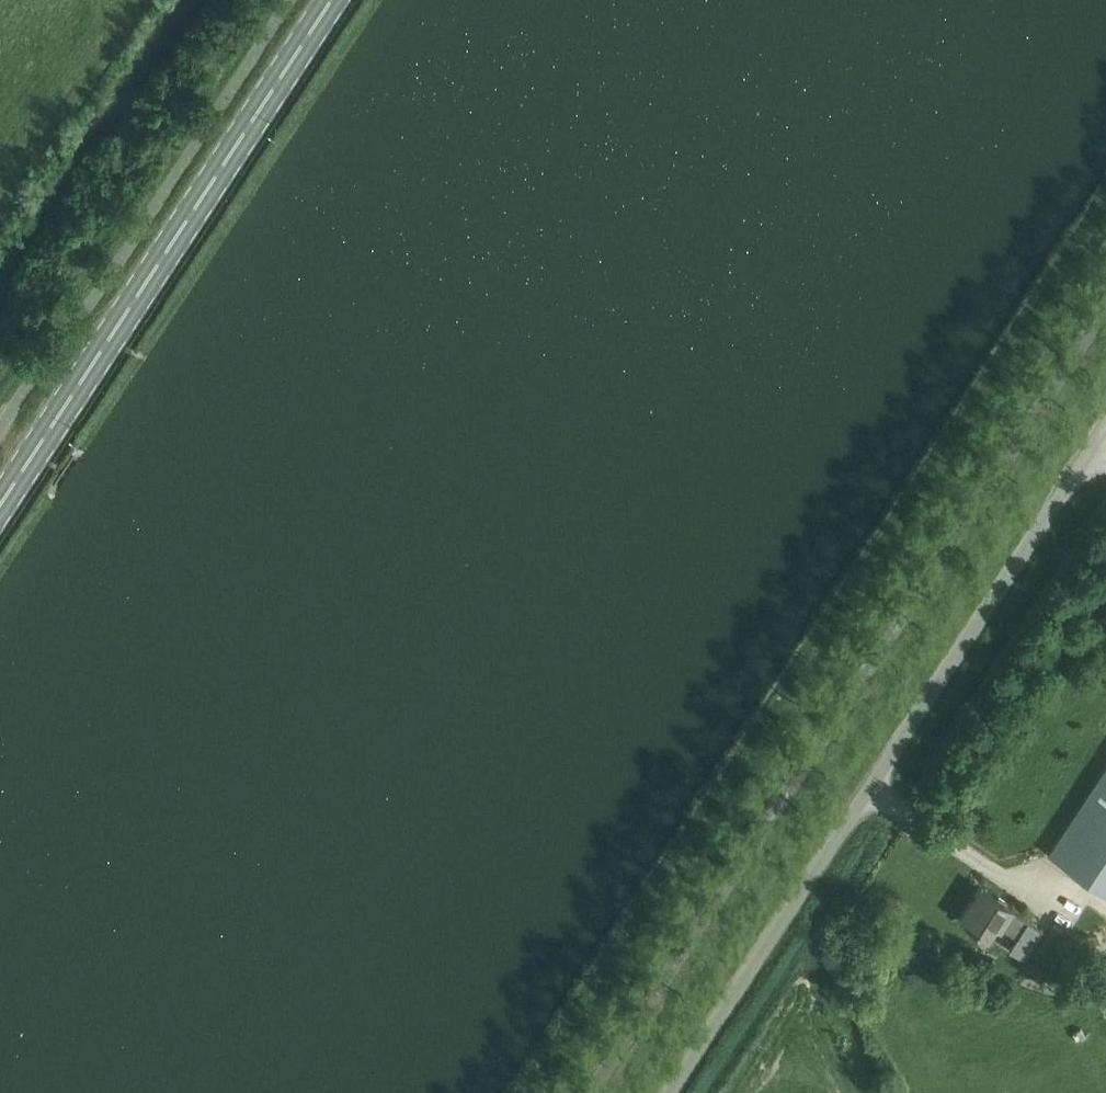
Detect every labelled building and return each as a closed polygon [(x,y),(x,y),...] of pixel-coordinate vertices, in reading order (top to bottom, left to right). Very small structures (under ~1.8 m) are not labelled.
[(1105,891),(1105,767),(1049,854),(1105,891)] [(1011,950),(1024,958),(1044,929),(981,888),(975,898),(963,918),(989,935),(997,923),(1019,937),(1011,950)]
